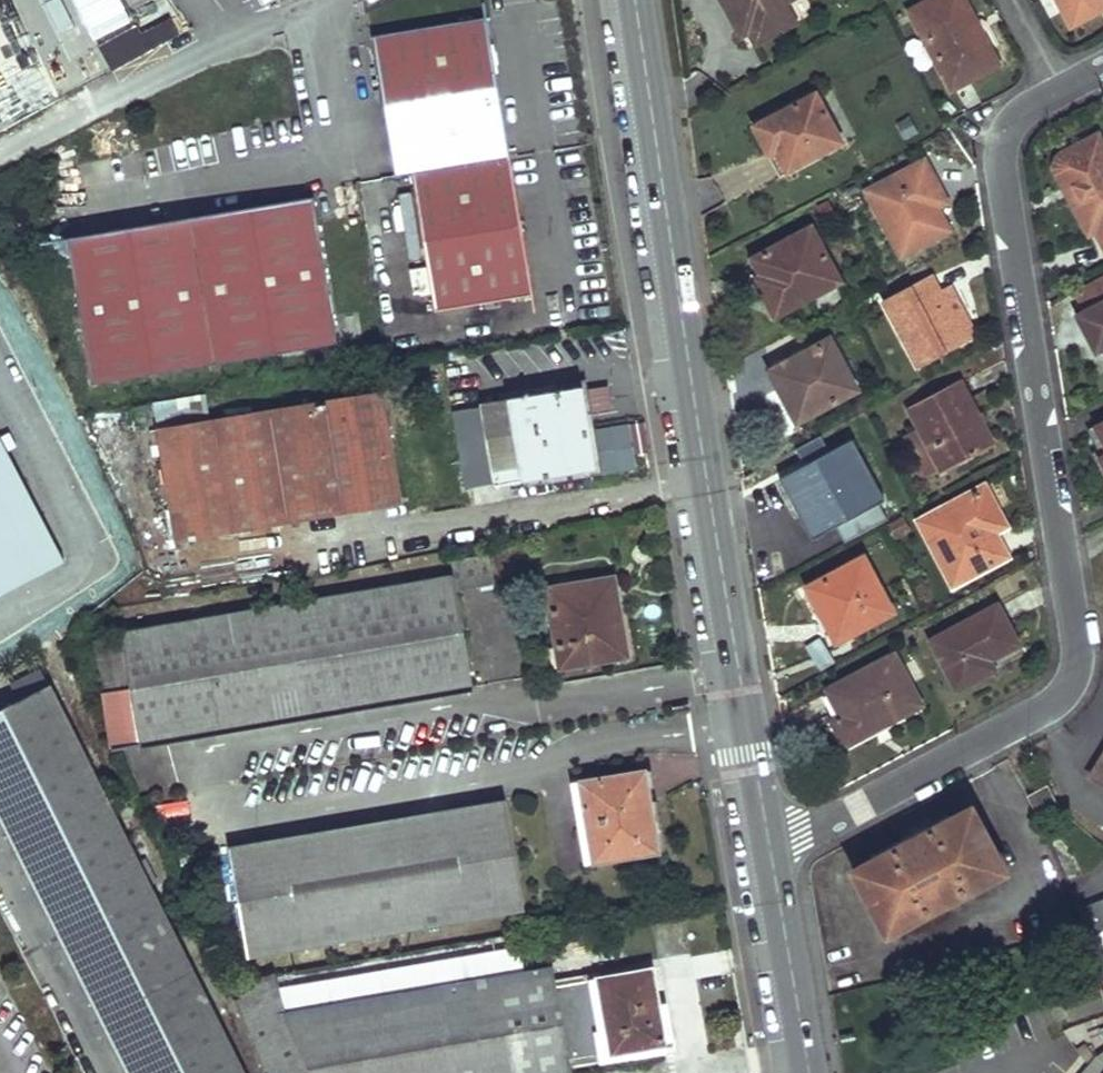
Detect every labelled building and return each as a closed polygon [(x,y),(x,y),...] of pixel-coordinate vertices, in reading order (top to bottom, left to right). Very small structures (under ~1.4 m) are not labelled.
[(74,10),(86,31),(124,9),(119,0),(91,0),(74,10)] [(724,8),(738,0),(745,13),(739,17),(747,32),(753,44),(776,32),(769,19),(789,9),(785,2),(788,0),(720,0),(724,8)] [(738,0),(724,8),(739,36),(747,32),(739,17),(745,13),(738,0)] [(962,0),(931,0),(909,10),(947,89),(994,66),(962,0)] [(1071,25),(1102,8),(1102,0),(1058,0),(1071,25)] [(796,22),(789,9),(769,19),(776,32),(796,22)] [(109,74),(148,53),(146,49),(175,33),(167,18),(138,34),(134,28),(98,49),(109,74)] [(433,314),(532,298),(484,18),(369,38),(393,178),(410,176),(433,314)] [(787,172),(840,143),(815,96),(755,128),(770,156),(776,152),(787,172)] [(1056,171),(1090,233),(1097,230),(1102,241),(1102,148),(1097,137),(1062,155),(1059,159),(1057,161),(1056,166),(1056,171)] [(947,232),(935,210),(943,205),(921,164),(868,194),(902,256),(947,232)] [(89,386),(335,346),(311,199),(65,239),(89,386)] [(840,281),(810,228),(753,260),(782,313),(840,281)] [(1075,291),(1087,315),(1078,319),(1096,352),(1102,349),(1102,278),(1075,291)] [(918,364),(963,340),(938,293),(932,281),(886,305),(918,364)] [(973,335),(948,288),(938,293),(963,340),(973,335)] [(855,393),(828,341),(769,372),(796,425),(855,393)] [(957,384),(909,409),(942,471),(990,446),(957,384)] [(403,504),(384,391),(157,430),(176,543),(403,504)] [(593,472),(580,391),(481,407),(493,488),(593,472)] [(493,488),(481,407),(464,409),(477,490),(493,488)] [(606,449),(622,451),(624,430),(608,429),(606,449)] [(820,457),(827,453),(819,439),(788,456),(796,470),(820,457)] [(0,440),(0,592),(55,568),(0,440)] [(865,513),(841,470),(830,476),(820,457),(796,470),(784,477),(793,492),(799,489),(824,535),(865,513)] [(993,535),(1004,529),(984,490),(918,523),(950,586),(1005,559),(993,535)] [(92,642),(112,749),(473,686),(455,589),(495,583),(490,552),(449,559),(453,577),(119,634),(119,638),(92,642)] [(891,612),(864,561),(809,590),(836,641),(891,612)] [(627,660),(615,581),(549,591),(561,670),(627,660)] [(1022,656),(996,606),(930,640),(956,690),(1022,656)] [(819,668),(833,660),(820,636),(806,644),(819,668)] [(844,746),(920,705),(894,657),(829,692),(842,716),(831,722),(844,746)] [(49,690),(0,714),(0,821),(127,1072),(243,1072),(49,690)] [(1090,780),(1102,788),(1102,759),(1090,780)] [(658,855),(645,774),(579,784),(593,866),(658,855)] [(1036,817),(1058,806),(1047,787),(1026,797),(1036,817)] [(164,817),(194,811),(191,796),(160,802),(164,817)] [(525,913),(506,804),(230,851),(249,961),(525,913)] [(1003,875),(971,812),(853,872),(886,936),(1003,875)] [(1070,893),(1091,941),(1102,937),(1102,891),(1099,880),(1086,886),(1070,893)] [(552,968),(524,972),(517,934),(231,983),(240,999),(233,1002),(267,1072),(569,1072),(552,968)] [(663,1047),(651,973),(597,983),(609,1056),(663,1047)] [(1096,1058),(1083,1072),(1102,1072),(1102,1063),(1096,1058)]
